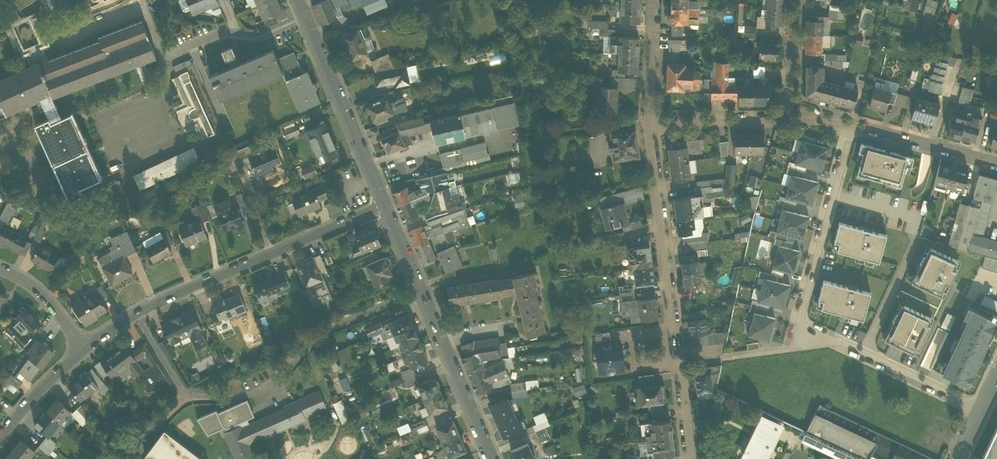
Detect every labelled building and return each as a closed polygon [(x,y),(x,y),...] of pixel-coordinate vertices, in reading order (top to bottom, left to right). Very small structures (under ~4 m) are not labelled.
[(4,4),(7,3),(13,1),(14,0),(19,9),(35,0),(2,0),(4,4)] [(50,23),(101,0),(51,0),(51,2),(55,11),(46,15),(50,23)] [(191,7),(188,0),(181,0),(179,1),(183,11),(186,12),(192,9),(191,7)] [(193,11),(203,7),(203,9),(205,8),(218,3),(217,0),(188,0),(191,7),(192,9),(193,11)] [(256,0),(246,0),(248,3),(245,4),(247,8),(251,6),(252,8),(258,5),(256,0)] [(258,5),(264,19),(274,15),(282,11),(278,0),(256,0),(258,5)] [(320,25),(337,18),(333,7),(347,1),(347,0),(323,0),(312,5),(320,25)] [(362,2),(367,14),(388,5),(385,0),(361,0),(362,2)] [(767,9),(784,11),(785,0),(768,0),(767,9)] [(917,12),(920,2),(912,0),(906,0),(905,3),(904,8),(917,12)] [(930,0),(927,0),(923,14),(932,17),(937,3),(930,0)] [(14,17),(19,14),(13,1),(7,3),(14,17)] [(218,3),(205,8),(206,11),(217,15),(222,13),(218,3)] [(641,6),(616,4),(616,9),(618,9),(618,16),(621,16),(620,21),(640,22),(640,6),(641,6)] [(671,21),(687,22),(687,14),(695,14),(695,7),(671,6),(670,13),(670,21),(671,21)] [(699,8),(695,7),(695,14),(687,14),(687,22),(698,23),(698,17),(699,8)] [(701,8),(699,8),(698,17),(706,17),(708,8),(701,8)] [(766,23),(776,24),(783,25),(784,11),(767,9),(766,23)] [(843,20),(843,11),(829,10),(828,19),(843,20)] [(48,59),(44,50),(50,47),(51,46),(51,45),(36,12),(27,16),(29,20),(39,42),(25,49),(15,26),(6,30),(19,60),(21,60),(27,58),(31,66),(48,59)] [(229,22),(235,20),(232,12),(226,15),(229,22)] [(29,20),(27,16),(22,18),(20,14),(19,14),(14,17),(0,23),(0,33),(6,30),(15,26),(29,20)] [(264,19),(266,25),(277,20),(274,15),(264,19)] [(331,22),(332,29),(345,26),(343,19),(331,22)] [(48,59),(40,62),(47,77),(110,52),(109,49),(147,34),(142,20),(99,36),(100,40),(49,59),(49,58),(48,59)] [(588,28),(600,29),(608,29),(608,21),(588,20),(588,28)] [(823,21),(812,20),(806,20),(805,34),(806,34),(823,35),(823,21)] [(687,37),(689,37),(690,27),(687,27),(687,22),(671,21),(671,25),(672,25),(672,35),(672,36),(687,37)] [(620,30),(608,29),(600,29),(600,36),(603,36),(611,36),(620,37),(620,36),(620,30)] [(358,30),(342,36),(347,48),(352,59),(368,53),(362,39),(358,30)] [(6,115),(41,99),(51,94),(53,97),(136,65),(144,62),(156,57),(147,34),(109,49),(110,52),(47,77),(40,62),(31,66),(25,69),(26,72),(0,84),(0,101),(6,115)] [(805,48),(811,49),(822,49),(823,35),(806,34),(805,48)] [(669,35),(669,42),(680,43),(687,43),(687,37),(672,36),(672,35),(669,35)] [(343,49),(347,48),(342,36),(338,38),(343,49)] [(611,36),(603,36),(603,53),(610,53),(611,36)] [(613,53),(619,53),(620,37),(611,36),(610,53),(613,53)] [(620,36),(620,37),(619,53),(638,54),(639,37),(620,36)] [(367,38),(365,38),(362,39),(368,53),(372,51),(374,47),(370,39),(367,38)] [(759,60),(778,60),(778,44),(766,43),(766,41),(759,41),(759,60)] [(223,50),(231,66),(238,63),(230,47),(223,50)] [(273,48),(238,63),(231,66),(211,75),(221,100),(284,73),(277,59),(273,48)] [(680,50),(679,50),(669,49),(668,60),(679,61),(680,50)] [(284,73),(286,80),(303,73),(294,51),(277,59),(284,73)] [(371,61),(376,73),(395,69),(389,53),(371,61)] [(468,54),(469,62),(476,60),(475,53),(468,54)] [(638,54),(619,53),(619,58),(618,70),(618,71),(625,71),(637,72),(638,54)] [(947,64),(954,66),(956,58),(944,55),(942,62),(947,64)] [(190,57),(172,64),(174,70),(192,63),(190,57)] [(711,79),(711,100),(731,100),(731,86),(727,86),(727,78),(727,63),(711,61),(711,78),(711,79)] [(936,61),(934,67),(946,70),(947,64),(942,62),(936,61)] [(144,62),(136,65),(142,81),(144,81),(159,75),(156,67),(148,70),(144,62)] [(667,76),(693,78),(693,71),(696,71),(696,70),(696,65),(690,65),(690,68),(685,68),(685,64),(668,63),(667,76)] [(758,78),(764,78),(764,66),(753,65),(753,78),(758,78)] [(806,95),(825,100),(828,89),(830,82),(823,81),(824,66),(807,66),(806,95)] [(396,82),(396,86),(410,84),(406,67),(395,69),(376,73),(376,74),(374,74),(376,86),(396,82)] [(934,67),(931,79),(942,82),(946,70),(934,67)] [(180,75),(182,80),(189,77),(190,76),(188,71),(180,75)] [(286,80),(300,112),(322,102),(308,71),(303,73),(286,80)] [(513,72),(514,81),(525,80),(525,73),(514,72),(513,72)] [(199,140),(208,137),(199,117),(196,119),(194,119),(192,118),(190,117),(189,116),(189,113),(189,111),(190,110),(192,109),(195,107),(182,80),(180,75),(172,78),(182,103),(174,106),(186,133),(195,129),(199,140)] [(695,90),(695,85),(695,84),(693,84),(693,78),(667,76),(666,89),(684,90),(684,87),(689,87),(689,90),(695,90)] [(195,107),(192,109),(190,110),(189,111),(189,113),(189,116),(190,117),(192,118),(194,119),(196,119),(199,117),(208,137),(215,134),(189,77),(182,80),(195,107)] [(628,78),(625,78),(612,77),(611,77),(610,87),(617,87),(617,88),(628,88),(628,78)] [(939,93),(942,82),(931,79),(928,90),(939,93)] [(830,82),(828,89),(842,93),(844,86),(830,82)] [(505,84),(506,96),(514,95),(513,83),(505,84)] [(983,105),(991,107),(996,85),(989,83),(983,105)] [(599,113),(616,114),(617,88),(617,87),(610,87),(596,86),(595,103),(598,104),(598,113),(599,113)] [(738,86),(738,97),(738,100),(738,105),(753,104),(753,86),(738,86)] [(769,102),(768,86),(759,86),(753,86),(753,104),(769,104),(769,102)] [(839,104),(853,108),(858,90),(844,86),(842,93),(839,104)] [(958,104),(969,107),(974,89),(963,86),(958,104)] [(877,108),(886,110),(888,103),(891,92),(874,87),(871,99),(869,106),(877,108)] [(839,104),(842,93),(828,89),(825,100),(839,104)] [(888,103),(894,104),(897,93),(891,92),(888,103)] [(35,125),(54,165),(88,150),(71,114),(62,118),(53,97),(51,94),(41,99),(49,118),(35,125)] [(386,117),(394,114),(389,103),(387,97),(379,100),(379,98),(373,100),(374,102),(367,105),(368,107),(367,107),(366,109),(368,113),(370,113),(374,122),(375,122),(386,117)] [(403,97),(394,101),(396,106),(405,102),(403,97)] [(921,119),(934,122),(940,104),(917,98),(916,100),(911,117),(921,120),(921,119)] [(905,116),(911,117),(916,100),(910,99),(905,116)] [(394,101),(389,103),(394,114),(407,109),(405,102),(396,106),(394,101)] [(460,115),(465,137),(513,126),(518,125),(519,124),(516,102),(460,115)] [(599,118),(599,113),(598,113),(598,104),(595,103),(590,103),(589,117),(599,118)] [(967,111),(965,119),(979,123),(981,115),(967,111)] [(435,136),(436,144),(465,137),(460,115),(460,114),(431,120),(432,129),(435,136)] [(946,133),(960,137),(965,119),(951,115),(946,133)] [(432,129),(431,120),(424,122),(423,116),(396,122),(399,129),(400,129),(402,134),(405,133),(408,133),(411,134),(432,129)] [(376,127),(377,127),(389,124),(386,117),(375,122),(376,127)] [(974,141),(979,123),(965,119),(960,137),(974,141)] [(396,122),(389,124),(377,127),(381,137),(399,129),(396,122)] [(316,148),(321,162),(340,154),(326,123),(308,130),(314,143),(313,143),(315,149),(316,148)] [(286,130),(289,137),(300,132),(297,125),(286,130)] [(612,152),(613,160),(639,157),(636,128),(610,131),(611,140),(608,140),(609,152),(612,152)] [(413,144),(408,133),(405,133),(402,134),(400,129),(399,129),(381,137),(381,138),(380,140),(382,144),(384,145),(388,154),(413,144)] [(735,153),(749,153),(749,135),(735,135),(735,153)] [(764,135),(749,135),(749,153),(764,153),(764,135)] [(804,135),(802,141),(814,144),(815,138),(804,135)] [(440,153),(444,171),(490,161),(503,158),(499,139),(440,153)] [(700,139),(693,140),(695,151),(687,151),(688,153),(702,151),(700,139)] [(693,140),(683,141),(684,147),(687,146),(687,151),(695,151),(693,140)] [(801,140),(798,152),(825,159),(828,148),(814,144),(802,141),(801,140)] [(719,144),(720,156),(727,156),(728,143),(719,144)] [(914,157),(861,143),(858,153),(863,154),(857,175),(901,187),(907,166),(911,167),(914,157)] [(246,165),(252,163),(249,156),(256,154),(252,144),(240,149),(246,165)] [(276,145),(256,154),(249,156),(252,163),(257,175),(273,168),(270,161),(280,157),(276,145)] [(688,153),(687,151),(687,146),(684,147),(673,148),(668,148),(670,162),(688,160),(688,153)] [(133,175),(140,190),(201,161),(194,147),(133,175)] [(226,155),(233,171),(246,165),(240,149),(226,155)] [(101,179),(88,150),(54,165),(70,201),(84,195),(81,188),(101,179)] [(825,159),(798,152),(795,163),(806,166),(821,170),(825,159)] [(696,159),(688,160),(690,173),(697,172),(696,159)] [(676,176),(677,176),(687,174),(690,174),(690,173),(688,160),(670,162),(671,176),(676,176)] [(806,166),(795,163),(789,162),(787,167),(793,169),(805,172),(806,166)] [(934,183),(963,191),(968,171),(940,163),(934,183)] [(725,182),(734,182),(736,165),(726,164),(725,182)] [(303,170),(306,177),(317,173),(314,166),(303,170)] [(793,169),(792,175),(803,178),(805,172),(793,169)] [(447,173),(446,173),(449,187),(456,185),(452,172),(448,173),(447,173)] [(435,190),(449,187),(446,173),(416,179),(417,183),(419,182),(422,187),(424,194),(428,192),(435,190)] [(993,200),(996,188),(996,179),(979,174),(973,194),(993,200)] [(792,175),(789,186),(815,193),(818,182),(803,178),(792,175)] [(754,188),(757,177),(751,176),(748,186),(754,188)] [(754,188),(760,189),(762,179),(757,177),(754,188)] [(104,187),(111,201),(126,195),(119,180),(104,187)] [(725,184),(721,185),(712,186),(713,198),(724,197),(725,184)] [(326,185),(314,190),(319,201),(331,196),(326,185)] [(460,203),(456,185),(449,187),(435,190),(430,207),(434,210),(448,206),(447,206),(460,203)] [(694,197),(702,196),(705,195),(704,186),(697,187),(693,188),(694,197)] [(710,186),(704,186),(705,195),(702,196),(703,202),(714,201),(713,198),(712,186),(710,186)] [(812,205),(815,193),(789,186),(786,197),(797,201),(812,205)] [(936,199),(938,187),(933,186),(930,197),(936,199)] [(392,193),(397,206),(412,199),(410,193),(407,187),(392,193)] [(410,193),(412,199),(424,194),(422,187),(410,193)] [(599,197),(607,229),(626,225),(620,204),(623,204),(644,198),(641,187),(599,197)] [(321,207),(319,201),(314,190),(292,199),(297,210),(302,208),(304,214),(321,207)] [(3,201),(9,198),(4,191),(0,193),(0,196),(3,201)] [(431,198),(428,192),(424,194),(412,199),(415,206),(431,199),(431,198)] [(236,195),(241,208),(247,205),(242,193),(236,195)] [(515,206),(524,205),(523,193),(513,195),(515,206)] [(971,234),(983,237),(993,200),(973,194),(970,205),(978,208),(971,234)] [(676,219),(677,219),(693,217),(703,216),(704,216),(703,206),(703,202),(702,196),(694,197),(674,199),(676,219)] [(758,196),(746,197),(747,211),(754,211),(758,196)] [(326,205),(331,217),(343,212),(337,197),(332,199),(333,202),(326,205)] [(797,201),(786,197),(784,203),(795,206),(797,201)] [(218,214),(224,228),(231,226),(232,228),(243,224),(236,207),(232,209),(228,199),(215,205),(218,214)] [(415,206),(412,199),(397,206),(404,223),(419,216),(415,206)] [(448,206),(449,212),(459,210),(463,209),(466,208),(465,201),(460,203),(447,206),(448,206)] [(201,222),(209,219),(203,203),(192,208),(197,220),(200,219),(201,222)] [(784,203),(782,209),(794,212),(795,206),(784,203)] [(948,245),(982,255),(989,239),(983,237),(971,234),(978,208),(970,205),(960,203),(948,245)] [(10,224),(17,210),(6,205),(0,217),(0,218),(10,224)] [(466,216),(463,209),(459,210),(461,214),(454,217),(456,220),(466,216)] [(782,209),(779,220),(806,228),(809,216),(794,212),(782,209)] [(461,214),(459,210),(449,212),(437,215),(426,220),(429,227),(454,217),(461,214)] [(752,220),(749,213),(739,217),(742,224),(752,220)] [(435,236),(444,232),(469,225),(466,216),(456,220),(426,232),(428,239),(435,236)] [(692,235),(681,236),(681,239),(700,237),(699,234),(701,233),(704,227),(703,216),(693,217),(694,228),(691,229),(692,235)] [(678,230),(691,229),(694,228),(693,217),(677,219),(678,230)] [(187,243),(188,244),(196,240),(196,239),(198,239),(198,241),(207,237),(201,222),(200,219),(197,220),(179,227),(185,244),(187,243)] [(631,222),(633,229),(645,225),(644,219),(631,222)] [(803,239),(806,228),(779,220),(776,232),(788,235),(795,237),(803,239)] [(887,235),(839,222),(832,249),(879,262),(887,235)] [(13,247),(14,247),(21,233),(5,225),(0,235),(0,243),(6,246),(7,243),(13,247)] [(408,232),(413,245),(428,239),(426,232),(423,226),(408,232)] [(34,238),(41,241),(46,230),(40,227),(34,238)] [(351,250),(354,256),(373,248),(379,245),(380,245),(377,237),(378,235),(376,231),(374,231),(374,229),(366,232),(365,229),(355,233),(360,244),(358,246),(351,250)] [(121,233),(130,253),(136,250),(127,230),(121,233)] [(786,241),(788,235),(776,232),(770,230),(769,236),(775,238),(782,239),(786,241)] [(165,238),(169,245),(174,242),(167,231),(162,234),(164,238),(165,238)] [(448,243),(444,232),(435,236),(439,247),(448,243)] [(610,235),(612,242),(623,239),(621,232),(610,235)] [(29,237),(21,233),(14,247),(13,247),(12,249),(20,253),(26,241),(29,237)] [(98,258),(103,267),(123,256),(123,257),(130,253),(121,233),(113,236),(118,247),(111,250),(98,258)] [(109,247),(111,250),(118,247),(113,236),(110,238),(113,245),(109,247)] [(146,249),(153,262),(172,252),(169,246),(169,245),(165,238),(164,238),(146,249)] [(428,239),(413,245),(422,264),(436,258),(428,239)] [(782,239),(780,245),(791,248),(793,242),(786,241),(782,239)] [(989,239),(982,255),(985,256),(991,257),(996,259),(996,241),(989,239)] [(20,253),(25,256),(32,243),(26,241),(20,253)] [(704,242),(700,242),(682,244),(683,251),(697,249),(704,249),(704,242)] [(618,257),(629,255),(628,248),(629,248),(629,244),(617,245),(618,257)] [(32,261),(50,271),(59,256),(40,245),(35,253),(36,254),(32,261)] [(630,268),(634,268),(652,266),(649,245),(629,248),(628,248),(629,255),(630,268)] [(785,271),(794,274),(800,251),(791,248),(780,245),(779,245),(773,268),(785,271)] [(445,273),(445,274),(454,270),(463,266),(455,246),(437,253),(445,273)] [(490,249),(492,261),(498,259),(495,248),(490,249)] [(958,261),(931,248),(927,257),(925,256),(924,255),(920,264),(923,266),(914,284),(941,296),(944,290),(946,292),(957,268),(955,267),(958,261)] [(365,256),(369,264),(380,260),(376,252),(375,252),(365,256)] [(327,270),(320,254),(313,257),(319,270),(320,270),(322,273),(327,270)] [(333,262),(330,255),(325,258),(328,265),(333,262)] [(133,273),(123,257),(123,256),(103,267),(113,285),(133,273)] [(305,263),(297,266),(303,279),(304,278),(307,286),(322,279),(319,270),(313,257),(313,256),(304,260),(305,263)] [(982,268),(987,269),(991,257),(985,256),(982,268)] [(996,259),(991,257),(987,269),(993,271),(996,259)] [(372,278),(375,286),(389,280),(388,276),(392,275),(389,266),(390,266),(390,261),(389,259),(385,258),(380,260),(369,264),(367,265),(372,278)] [(683,273),(700,271),(699,261),(698,260),(695,261),(682,262),(682,263),(683,273)] [(911,282),(914,284),(923,266),(920,264),(911,282)] [(368,280),(372,278),(367,265),(363,267),(368,280)] [(654,282),(652,266),(634,268),(636,284),(654,282)] [(785,271),(773,268),(771,273),(777,275),(783,277),(785,271)] [(322,296),(330,293),(322,273),(320,270),(319,270),(322,279),(307,286),(312,299),(321,295),(322,296)] [(442,274),(445,281),(457,277),(454,270),(445,274),(445,273),(442,274)] [(56,286),(64,290),(73,276),(65,271),(56,286)] [(253,285),(260,301),(268,297),(267,295),(290,285),(283,271),(277,273),(278,274),(278,275),(261,282),(253,285)] [(513,276),(513,277),(517,292),(527,334),(544,330),(533,285),(536,284),(533,271),(513,276)] [(684,283),(685,283),(698,282),(701,281),(700,271),(683,273),(684,283)] [(765,272),(764,278),(775,281),(777,275),(771,273),(765,272)] [(501,295),(517,292),(513,277),(499,280),(498,278),(446,287),(449,305),(501,296),(501,295)] [(760,289),(787,296),(790,285),(775,281),(764,278),(760,289)] [(843,285),(824,280),(818,299),(823,301),(821,308),(863,320),(871,293),(857,289),(843,285)] [(95,288),(101,298),(108,295),(102,285),(95,288)] [(619,287),(620,294),(634,293),(633,286),(619,287)] [(787,296),(760,289),(757,300),(769,304),(784,308),(787,296)] [(323,302),(333,298),(330,293),(322,296),(321,297),(323,302)] [(82,322),(85,326),(87,325),(88,325),(95,321),(95,320),(97,318),(96,316),(107,309),(103,302),(102,302),(100,299),(99,300),(96,294),(84,302),(81,298),(72,304),(74,307),(72,308),(77,314),(78,314),(80,317),(83,321),(82,322)] [(231,327),(227,317),(244,311),(246,310),(239,294),(224,301),(222,296),(212,300),(217,313),(222,312),(225,318),(220,320),(224,330),(231,327)] [(985,295),(981,303),(996,311),(996,301),(985,295)] [(633,312),(634,322),(658,319),(655,297),(634,299),(621,301),(622,313),(633,312)] [(769,304),(757,300),(756,306),(768,309),(769,304)] [(754,312),(766,315),(768,309),(756,306),(750,305),(749,310),(754,312)] [(928,324),(931,318),(904,305),(900,314),(897,312),(892,321),(896,323),(887,341),(914,354),(917,348),(919,349),(930,325),(928,324)] [(18,320),(17,321),(28,333),(40,322),(38,320),(39,320),(35,317),(25,307),(15,317),(18,320)] [(943,374),(968,386),(974,373),(973,373),(988,341),(989,342),(996,325),(996,320),(994,319),(990,317),(970,307),(965,318),(969,320),(943,374)] [(247,309),(246,310),(244,311),(245,314),(238,317),(250,346),(262,341),(249,312),(247,309)] [(164,326),(168,336),(188,326),(196,322),(197,322),(191,310),(170,320),(172,322),(164,326)] [(766,315),(754,312),(748,335),(769,340),(775,318),(766,315)] [(956,317),(947,313),(942,324),(950,328),(956,317)] [(369,337),(380,333),(384,331),(387,338),(397,333),(413,326),(408,315),(392,321),(391,317),(365,328),(369,337)] [(689,320),(691,335),(708,333),(706,318),(689,320)] [(214,323),(218,333),(224,330),(220,320),(214,323)] [(27,334),(28,333),(17,321),(15,324),(13,321),(6,328),(23,345),(31,337),(27,334)] [(884,339),(887,341),(896,323),(892,321),(884,339)] [(196,322),(188,326),(191,333),(193,337),(202,333),(200,330),(196,322)] [(172,343),(191,333),(188,326),(168,336),(172,343)] [(418,338),(413,326),(397,333),(402,345),(418,338)] [(689,336),(690,347),(726,342),(728,331),(708,333),(691,335),(689,336)] [(595,334),(597,346),(611,343),(609,332),(595,334)] [(202,333),(193,337),(198,347),(207,343),(202,333)] [(383,339),(380,333),(369,337),(372,344),(383,339)] [(423,349),(418,338),(402,345),(407,356),(423,349)] [(498,349),(501,348),(500,343),(499,338),(475,341),(474,340),(462,345),(466,356),(478,352),(498,349)] [(28,350),(33,354),(42,342),(37,339),(28,350)] [(160,343),(169,358),(175,354),(166,340),(160,343)] [(33,354),(30,358),(41,366),(42,367),(54,351),(42,342),(33,354)] [(145,357),(151,366),(151,367),(157,363),(144,343),(139,346),(145,357)] [(607,371),(609,373),(613,373),(615,371),(622,370),(624,367),(623,360),(624,358),(624,355),(621,353),(622,353),(621,346),(619,344),(613,345),(611,343),(597,346),(598,360),(600,360),(601,364),(599,366),(599,370),(602,372),(607,371)] [(139,346),(131,353),(137,360),(143,355),(145,358),(145,357),(139,346)] [(336,349),(340,361),(351,358),(347,346),(336,349)] [(136,361),(137,360),(131,353),(129,351),(126,353),(122,348),(118,351),(118,350),(106,359),(102,362),(101,362),(109,373),(113,377),(119,373),(118,371),(127,364),(132,371),(136,376),(139,374),(144,371),(143,370),(136,361)] [(428,361),(423,349),(407,356),(412,368),(428,361)] [(498,349),(478,352),(481,359),(499,356),(500,355),(498,349)] [(482,362),(481,359),(478,352),(466,356),(461,358),(466,369),(482,362)] [(30,380),(41,366),(30,358),(29,358),(19,371),(30,380)] [(94,365),(104,377),(109,373),(101,362),(102,362),(101,360),(94,365)] [(503,361),(485,369),(488,375),(506,368),(504,365),(503,361)] [(387,364),(390,371),(396,369),(393,362),(387,364)] [(483,364),(482,362),(466,369),(467,371),(483,364)] [(157,363),(151,367),(151,366),(143,370),(144,371),(139,374),(146,385),(146,391),(159,390),(159,379),(165,376),(157,363)] [(123,378),(132,371),(127,364),(118,371),(119,373),(123,378)] [(472,382),(488,375),(485,369),(483,364),(467,371),(472,382)] [(711,373),(719,372),(721,365),(705,367),(706,373),(711,373)] [(400,373),(403,382),(416,377),(412,368),(400,373)] [(506,368),(488,375),(491,382),(500,378),(508,374),(506,368)] [(92,369),(87,373),(96,384),(101,379),(92,369)] [(80,401),(96,387),(98,385),(96,384),(87,373),(85,371),(80,376),(82,378),(70,388),(80,401)] [(711,373),(713,390),(716,390),(719,372),(711,373)] [(696,374),(698,393),(713,391),(713,390),(711,373),(706,373),(696,374)] [(6,379),(18,388),(22,382),(11,374),(6,379)] [(511,381),(508,374),(500,378),(502,385),(511,381)] [(639,376),(640,384),(655,382),(654,374),(639,376)] [(493,386),(491,382),(488,375),(472,382),(476,393),(493,386)] [(405,382),(407,387),(419,382),(416,377),(405,382)] [(339,380),(344,391),(349,389),(344,378),(339,380)] [(421,393),(424,400),(441,392),(438,386),(440,384),(438,380),(435,379),(435,378),(417,385),(418,387),(416,388),(418,394),(421,393)] [(491,382),(493,386),(502,385),(500,378),(491,382)] [(109,388),(101,379),(96,384),(98,385),(96,387),(102,393),(109,388)] [(333,383),(337,394),(342,391),(338,380),(333,383)] [(525,381),(526,390),(538,388),(537,380),(525,381)] [(510,383),(511,392),(523,390),(526,390),(525,381),(512,383),(510,383)] [(583,383),(572,386),(575,395),(586,392),(583,383)] [(635,393),(636,404),(642,404),(648,403),(662,402),(663,402),(663,401),(665,400),(664,393),(662,393),(661,386),(661,385),(640,387),(637,388),(638,393),(635,393)] [(254,453),(249,443),(305,418),(305,416),(326,406),(319,391),(293,403),(294,404),(250,424),(242,427),(241,426),(235,428),(225,433),(236,458),(256,458),(254,453)] [(444,399),(441,392),(424,400),(426,406),(424,407),(426,413),(429,412),(430,415),(447,407),(446,405),(448,403),(446,399),(444,399)] [(490,406),(500,428),(514,422),(517,421),(517,420),(513,411),(510,405),(507,398),(490,406)] [(46,411),(60,423),(67,416),(71,411),(58,399),(46,411)] [(234,426),(235,428),(241,426),(242,427),(250,424),(248,419),(251,418),(249,413),(252,412),(250,408),(251,408),(247,400),(218,413),(217,410),(197,418),(208,435),(225,427),(225,429),(234,426)] [(648,403),(650,413),(663,412),(662,402),(648,403)] [(83,403),(77,408),(88,419),(93,414),(83,403)] [(815,412),(877,442),(878,440),(885,443),(878,458),(880,458),(892,458),(896,452),(900,443),(819,404),(815,412)] [(88,419),(77,408),(72,413),(82,425),(88,419)] [(353,413),(356,418),(362,416),(360,410),(353,413)] [(48,436),(60,423),(46,411),(35,424),(46,434),(48,436)] [(878,458),(885,443),(878,440),(877,442),(815,412),(806,431),(860,457),(865,458),(880,458),(878,458)] [(71,419),(67,416),(60,423),(64,427),(71,419)] [(517,421),(514,422),(518,432),(527,428),(523,418),(522,418),(517,420),(517,421)] [(780,426),(763,418),(743,458),(765,458),(780,426)] [(409,425),(411,431),(427,425),(424,419),(409,425)] [(533,425),(535,431),(546,427),(550,425),(547,419),(533,425)] [(436,427),(443,442),(460,435),(453,420),(436,427)] [(651,429),(652,435),(652,440),(673,437),(670,420),(663,421),(663,420),(655,421),(655,422),(650,422),(651,429)] [(504,438),(518,432),(514,422),(500,428),(504,438)] [(550,438),(546,427),(535,431),(540,442),(550,438)] [(981,458),(996,458),(996,427),(981,458)] [(539,437),(549,458),(558,458),(559,458),(560,458),(567,458),(573,457),(561,428),(539,437)] [(148,457),(150,458),(202,458),(164,431),(146,456),(148,457)] [(860,457),(806,431),(801,440),(841,458),(859,458),(860,457)] [(46,434),(41,439),(53,449),(57,444),(48,436),(46,434)] [(408,435),(401,436),(402,443),(409,442),(408,435)] [(466,450),(460,435),(443,442),(449,457),(466,450)] [(673,437),(652,440),(653,445),(654,451),(655,458),(659,457),(659,458),(668,457),(667,456),(675,455),(673,437)] [(48,454),(53,449),(41,439),(37,445),(48,454)] [(30,446),(26,442),(23,440),(11,454),(16,458),(28,458),(36,450),(30,446)] [(533,447),(534,446),(532,440),(527,442),(535,458),(538,458),(533,447)] [(528,443),(511,450),(514,458),(534,458),(528,443)]
